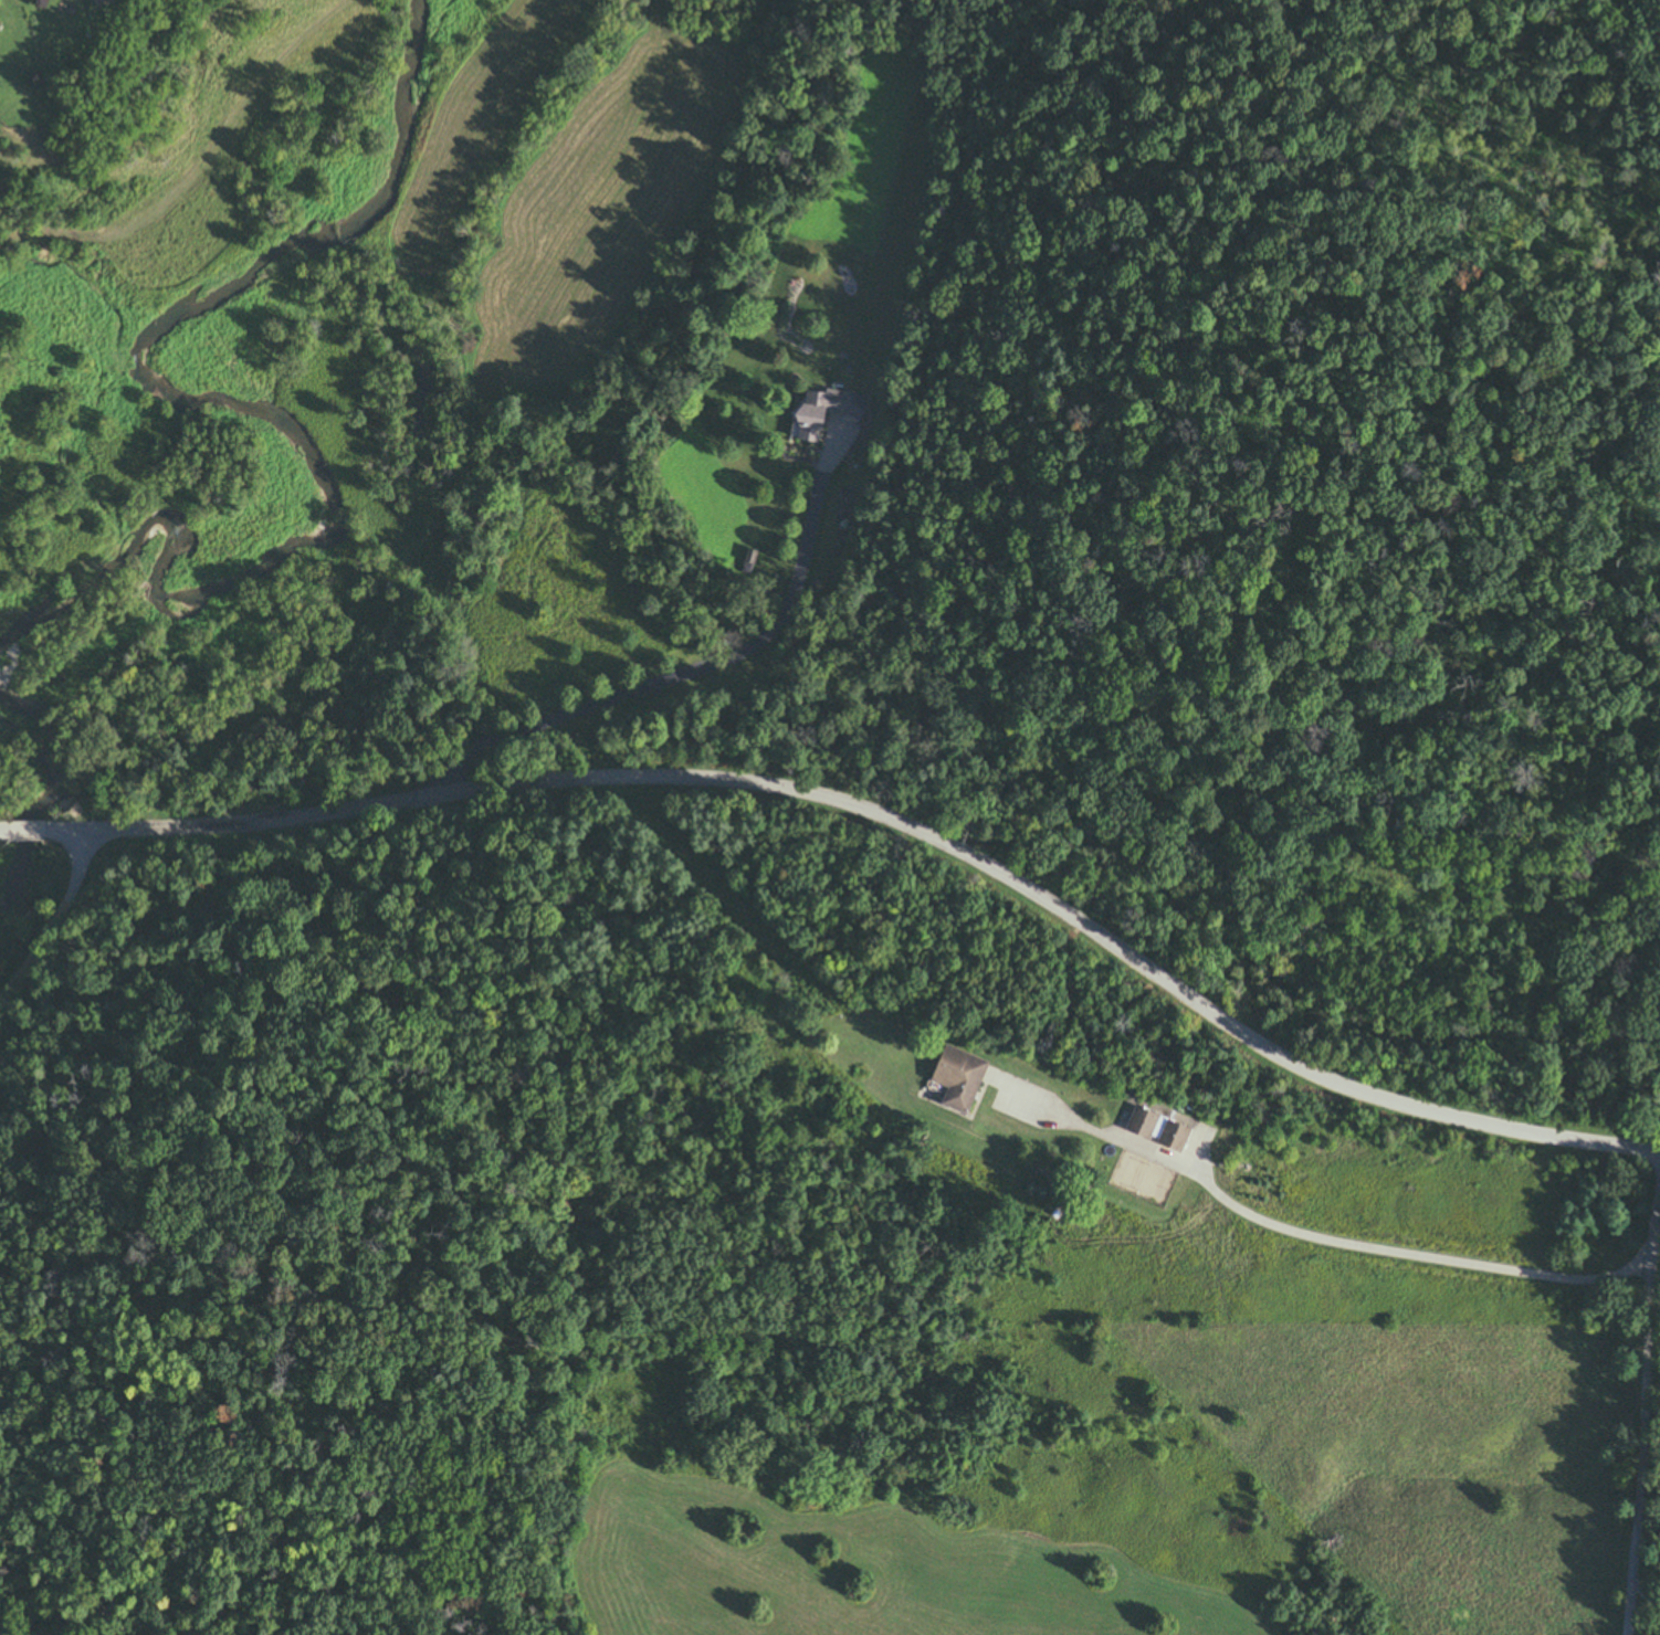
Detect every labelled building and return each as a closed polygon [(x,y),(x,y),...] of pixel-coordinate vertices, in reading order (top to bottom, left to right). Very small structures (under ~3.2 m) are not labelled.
[(813,442),(818,413),(845,418),(849,392),(816,387),(815,394),(799,392),(797,405),(782,403),(779,426),(789,428),(787,437),(813,442)] [(932,1046),(918,1082),(933,1087),(927,1104),(955,1114),(975,1063),(932,1046)] [(1143,1138),(1151,1118),(1126,1107),(1117,1128),(1143,1138)] [(1148,1146),(1159,1120),(1185,1131),(1174,1156),(1148,1146)]
